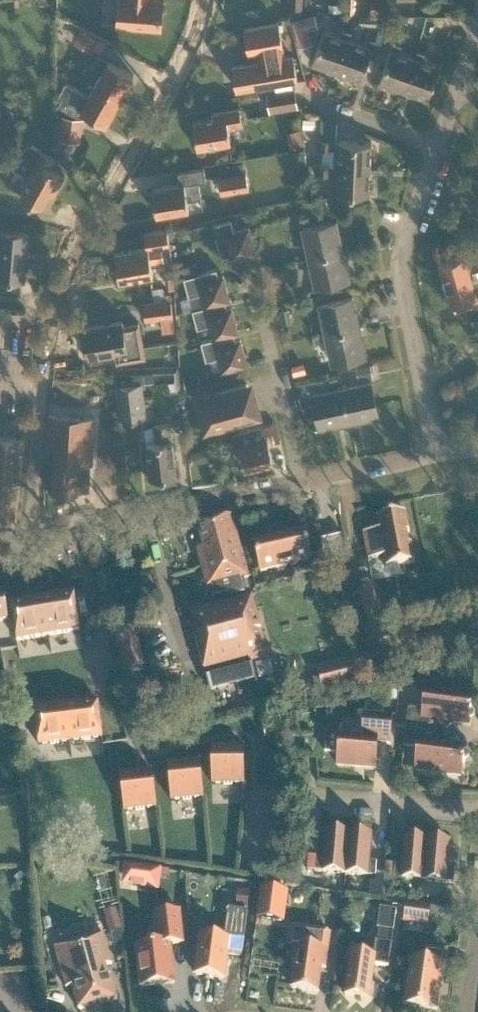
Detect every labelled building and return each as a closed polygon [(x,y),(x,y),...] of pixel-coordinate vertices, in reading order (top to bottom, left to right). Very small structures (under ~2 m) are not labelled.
[(162,0),(119,0),(117,25),(160,28),(162,0)] [(355,0),(348,0),(347,9),(355,10),(355,0)] [(371,11),(382,11),(382,0),(370,0),(371,11)] [(386,11),(397,11),(397,0),(386,0),(386,11)] [(339,12),(339,2),(328,2),(327,11),(339,12)] [(389,15),(359,14),(359,23),(389,24),(389,15)] [(314,15),(293,20),(300,46),(312,43),(308,29),(317,26),(314,15)] [(402,18),(392,15),(389,25),(399,28),(402,18)] [(348,37),(354,20),(346,17),(340,34),(323,29),(312,62),(336,71),(348,37)] [(263,61),(233,66),(237,90),(297,80),(293,56),(284,58),(279,23),(245,28),(249,52),(261,50),(263,61)] [(348,37),(336,71),(360,79),(378,28),(370,26),(364,43),(348,37)] [(82,27),(75,38),(94,49),(100,52),(106,42),(99,39),(100,37),(82,27)] [(415,56),(414,55),(399,50),(405,33),(396,30),(379,81),(403,90),(415,56)] [(420,38),(414,55),(415,56),(403,90),(427,98),(439,64),(423,58),(429,41),(420,38)] [(94,84),(119,99),(133,74),(108,60),(107,61),(98,56),(92,66),(102,72),(94,84)] [(119,99),(94,84),(89,94),(66,80),(58,94),(63,96),(59,104),(79,116),(82,110),(105,123),(119,99)] [(269,109),(297,104),(293,89),(267,93),(269,109)] [(229,125),(243,123),(240,107),(213,112),(213,116),(193,120),(197,146),(231,141),(229,125)] [(80,141),(83,116),(62,114),(59,138),(80,141)] [(323,117),(323,133),(340,133),(339,116),(323,117)] [(304,119),(304,127),(315,127),(315,119),(304,119)] [(317,138),(317,147),(325,147),(324,164),(334,164),(334,165),(370,166),(371,141),(336,139),(320,138),(317,138)] [(28,142),(14,167),(26,173),(30,176),(20,193),(41,205),(49,191),(54,193),(65,174),(50,165),(55,157),(40,148),(28,142)] [(244,171),(243,161),(219,165),(220,175),(218,175),(221,192),(249,187),(246,170),(244,171)] [(334,165),(334,164),(316,163),(316,172),(334,173),(333,191),(369,192),(370,166),(334,165)] [(180,183),(152,187),(157,214),(189,208),(187,199),(201,197),(199,180),(206,179),(204,167),(197,168),(178,171),(180,183)] [(333,201),(326,197),(318,199),(321,212),(335,209),(333,201)] [(230,258),(256,252),(249,226),(234,230),(231,219),(213,224),(221,256),(229,254),(230,258)] [(309,257),(343,250),(336,220),(303,228),(309,257)] [(205,224),(190,228),(193,238),(208,234),(205,224)] [(163,260),(172,259),(167,229),(144,233),(147,247),(115,252),(119,280),(152,274),(151,266),(164,263),(163,260)] [(28,232),(0,230),(0,278),(24,280),(28,232)] [(464,243),(456,245),(458,253),(466,250),(464,243)] [(343,250),(309,257),(316,287),(349,280),(343,250)] [(467,253),(475,279),(477,278),(477,250),(467,253)] [(463,255),(438,263),(451,305),(477,297),(477,296),(476,296),(463,255)] [(230,300),(223,274),(218,275),(216,268),(184,276),(189,295),(200,292),(204,305),(204,307),(225,301),(230,300)] [(143,303),(145,319),(161,316),(163,329),(174,327),(169,292),(163,293),(164,300),(143,303)] [(325,333),(359,326),(353,297),(319,304),(325,333)] [(204,307),(204,305),(192,308),(197,327),(209,324),(213,337),(213,338),(234,333),(239,332),(232,306),(227,307),(225,301),(204,307)] [(288,309),(281,311),(283,323),(291,321),(288,309)] [(122,320),(84,327),(89,355),(116,351),(118,361),(144,356),(138,322),(123,325),(122,320)] [(365,355),(359,326),(325,333),(332,363),(365,355)] [(213,338),(213,337),(201,340),(206,359),(218,356),(222,371),(247,364),(240,338),(236,339),(234,333),(213,338)] [(303,364),(292,367),(294,374),(305,372),(303,364)] [(371,365),(357,368),(359,378),(373,375),(371,365)] [(154,382),(153,372),(116,373),(117,386),(121,416),(145,413),(141,383),(154,382)] [(337,374),(329,375),(331,382),(339,381),(337,374)] [(198,387),(195,375),(183,377),(184,380),(186,390),(198,387)] [(342,388),(349,421),(378,415),(371,382),(342,388)] [(256,418),(247,383),(195,397),(204,432),(256,418)] [(349,421),(342,388),(312,395),(319,428),(349,421)] [(463,389),(455,388),(450,394),(453,401),(461,402),(465,395),(463,389)] [(48,414),(46,449),(52,450),(52,492),(89,493),(91,465),(93,465),(96,417),(48,414)] [(151,477),(176,474),(172,438),(170,423),(154,424),(156,440),(146,441),(151,477)] [(237,431),(239,439),(246,469),(273,463),(265,431),(262,431),(261,425),(237,431)] [(191,450),(193,463),(209,460),(206,447),(191,450)] [(15,525),(18,499),(21,474),(0,473),(0,524),(15,525)] [(409,533),(406,514),(377,519),(379,531),(363,533),(368,561),(384,558),(386,569),(415,564),(411,545),(409,545),(406,533),(409,533)] [(232,516),(197,525),(206,559),(200,561),(207,589),(212,587),(215,598),(229,594),(230,597),(244,594),(240,580),(250,577),(242,549),(241,550),(232,516)] [(311,560),(305,531),(254,542),(261,574),(294,567),(296,577),(299,576),(315,572),(327,570),(325,557),(311,560)] [(348,536),(327,537),(328,558),(349,557),(348,536)] [(315,572),(299,576),(302,587),(318,583),(315,572)] [(143,588),(141,589),(143,598),(153,596),(151,586),(143,588)] [(74,592),(10,602),(17,642),(80,631),(74,592)] [(0,595),(0,621),(8,620),(4,594),(0,595)] [(252,596),(190,613),(211,693),(212,693),(212,690),(255,679),(256,681),(257,681),(252,662),(269,657),(252,596)] [(119,631),(112,632),(123,672),(145,666),(134,627),(128,628),(127,623),(117,625),(119,631)] [(362,681),(358,665),(329,673),(333,688),(362,681)] [(407,729),(443,734),(445,722),(471,726),(471,722),(469,719),(470,714),(473,712),(471,709),(472,697),(427,691),(424,712),(410,710),(407,729)] [(96,702),(33,709),(38,746),(101,739),(96,702)] [(326,736),(325,754),(339,755),(338,766),(376,769),(378,743),(390,744),(393,717),(383,716),(384,705),(366,703),(366,707),(365,712),(356,711),(356,717),(365,718),(365,719),(363,738),(340,736),(340,738),(326,736)] [(274,709),(262,711),(263,722),(275,721),(274,709)] [(275,727),(266,728),(267,739),(276,738),(275,727)] [(443,734),(407,729),(405,747),(419,749),(416,771),(461,777),(463,765),(465,763),(463,760),(464,755),(467,753),(467,749),(442,745),(443,734)] [(242,748),(211,748),(211,785),(243,785),(242,748)] [(198,762),(167,765),(170,802),(202,799),(198,762)] [(150,772),(119,776),(123,813),(154,809),(150,772)] [(345,875),(349,834),(327,832),(324,858),(317,858),(316,872),(323,873),(345,875)] [(371,836),(349,834),(345,875),(368,877),(375,877),(377,863),(369,862),(371,836)] [(424,882),(427,840),(405,839),(403,865),(395,865),(394,879),(401,879),(401,880),(424,882)] [(449,842),(427,840),(424,882),(446,884),(446,883),(454,884),(455,870),(447,869),(449,842)] [(309,857),(308,871),(316,872),(317,858),(309,857)] [(377,863),(375,877),(385,878),(386,864),(377,863)] [(385,878),(393,879),(394,865),(386,864),(385,878)] [(145,869),(142,889),(158,891),(160,871),(145,869)] [(440,892),(451,893),(452,885),(441,884),(440,892)] [(466,893),(466,884),(459,884),(458,893),(466,893)] [(261,890),(257,920),(284,923),(288,894),(261,890)] [(239,892),(237,907),(246,908),(248,893),(239,892)] [(345,899),(334,898),(333,917),(344,918),(345,899)] [(431,907),(406,904),(404,923),(428,927),(431,907)] [(396,912),(380,909),(377,930),(379,930),(377,942),(375,942),(373,957),(351,953),(345,997),(369,1000),(374,965),(389,967),(396,912)] [(202,937),(196,976),(224,980),(227,953),(243,955),(249,912),(230,910),(225,940),(202,937)] [(116,911),(105,914),(110,933),(121,930),(116,911)] [(184,944),(181,913),(155,916),(158,945),(138,947),(142,987),(174,984),(170,945),(184,944)] [(291,928),(288,946),(295,947),(292,964),(296,965),(292,989),(318,993),(322,968),(324,969),(330,934),(291,928)] [(72,987),(78,1010),(117,1000),(110,977),(108,978),(105,967),(111,965),(103,935),(67,944),(71,956),(57,960),(65,989),(72,987)] [(410,961),(404,1006),(437,1010),(443,966),(442,965),(443,954),(428,952),(426,963),(410,961)]
